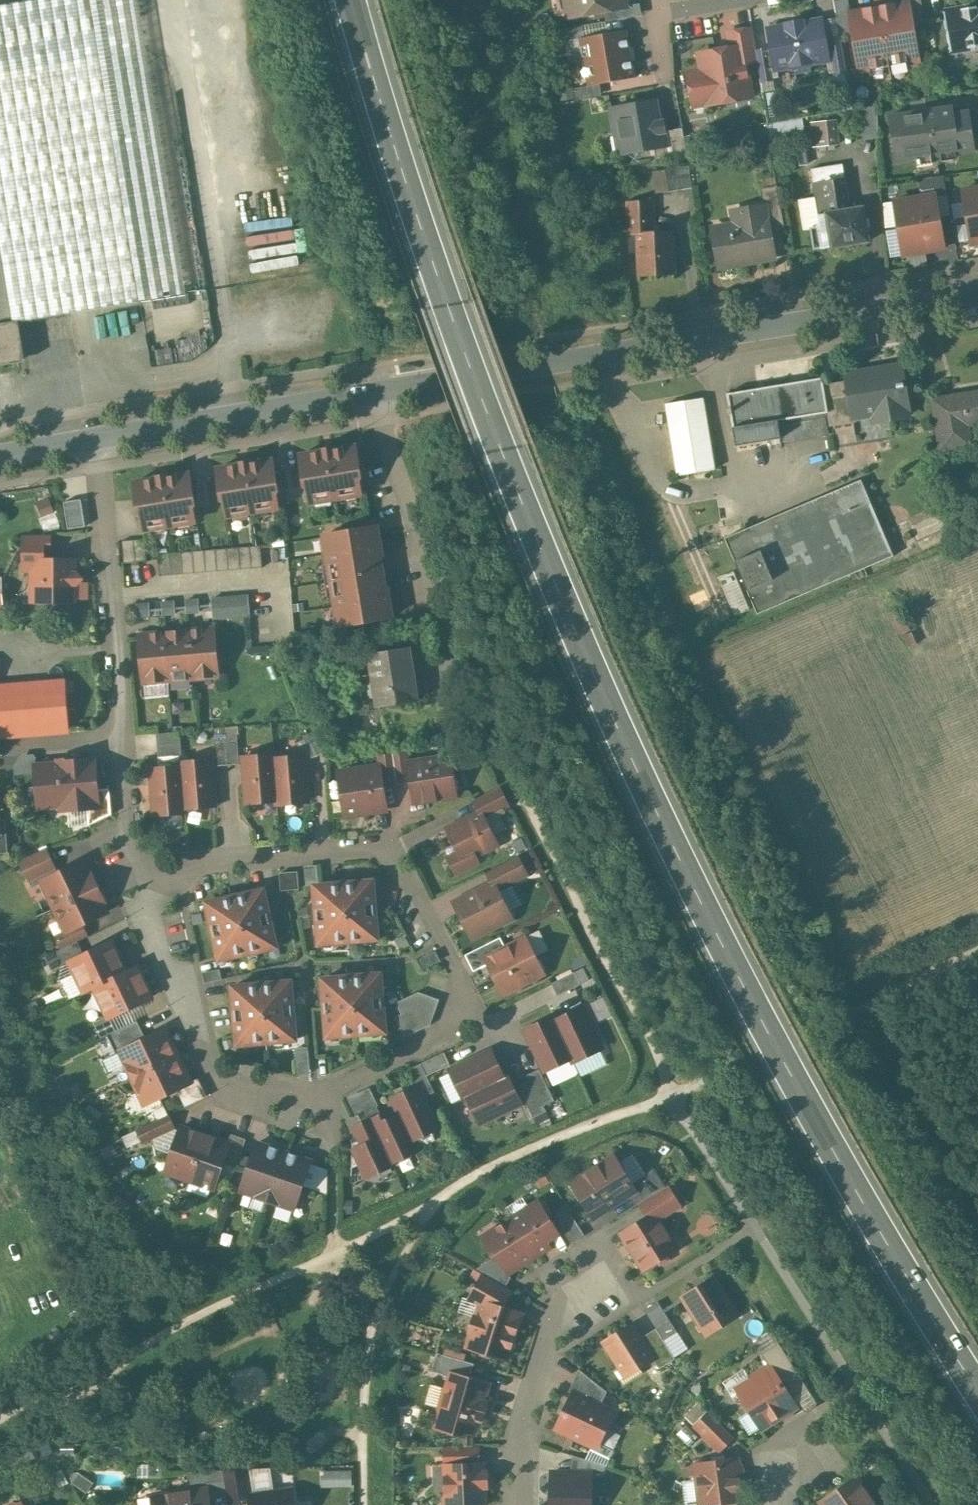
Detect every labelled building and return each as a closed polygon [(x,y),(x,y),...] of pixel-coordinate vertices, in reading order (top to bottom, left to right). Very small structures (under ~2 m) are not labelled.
[(0,6),(0,250),(11,321),(138,300),(89,0),(38,0),(0,6)] [(569,15),(604,9),(617,7),(624,6),(623,0),(567,0),(569,15)] [(908,2),(878,7),(888,66),(918,61),(908,2)] [(943,12),(950,51),(977,46),(977,6),(943,12)] [(617,7),(604,9),(606,21),(619,19),(617,7)] [(878,7),(849,12),(859,71),(888,66),(878,7)] [(820,20),(802,23),(801,20),(785,23),(786,26),(768,29),(772,49),(775,68),(776,68),(827,59),(820,20)] [(751,29),(727,33),(730,49),(732,59),(744,57),(745,63),(757,61),(755,52),(751,29)] [(626,30),(579,38),(583,62),(630,54),(626,30)] [(730,49),(698,54),(701,71),(688,73),(691,91),(704,89),(707,103),(750,96),(745,63),(744,57),(732,59),(730,49)] [(772,49),(755,52),(757,61),(760,80),(778,77),(776,68),(775,68),(772,49)] [(630,54),(583,62),(587,85),(634,77),(630,54)] [(643,103),(642,100),(628,103),(628,106),(611,109),(614,131),(619,130),(623,152),(653,147),(666,144),(663,131),(661,120),(658,121),(655,101),(643,103)] [(952,113),(951,106),(889,115),(896,162),(915,159),(915,157),(955,151),(956,153),(973,150),(967,111),(952,113)] [(832,119),(812,121),(814,147),(835,145),(832,119)] [(666,144),(653,147),(655,158),(686,153),(681,128),(663,131),(666,144)] [(841,164),(820,167),(822,181),(844,178),(841,164)] [(688,165),(664,169),(668,191),(692,187),(688,165)] [(820,167),(810,169),(818,214),(817,214),(819,226),(809,227),(813,249),(832,246),(827,213),(822,181),(820,167)] [(844,178),(822,181),(827,213),(849,209),(844,178)] [(776,185),(760,188),(763,205),(764,205),(769,231),(784,229),(776,185)] [(962,189),(967,216),(977,215),(977,187),(962,189)] [(934,194),(894,201),(898,228),(939,221),(934,194)] [(652,199),(625,201),(627,234),(636,233),(636,232),(654,231),(652,199)] [(737,231),(713,235),(718,266),(773,256),(769,231),(764,205),(763,205),(733,210),(737,231)] [(849,209),(827,213),(832,246),(832,247),(868,241),(866,228),(871,228),(869,218),(864,218),(862,207),(849,209)] [(967,216),(971,243),(977,242),(977,215),(967,216)] [(939,221),(898,228),(903,255),(943,248),(939,221)] [(654,231),(636,232),(636,233),(638,275),(674,274),(672,231),(654,231)] [(11,321),(0,250),(0,323),(11,321)] [(0,323),(0,363),(18,360),(11,321),(0,323)] [(845,372),(846,380),(850,412),(854,412),(855,417),(871,414),(872,420),(909,414),(899,363),(845,372)] [(821,376),(726,392),(728,407),(726,407),(726,412),(729,411),(734,444),(780,437),(777,419),(826,412),(822,384),(821,376)] [(846,380),(822,384),(826,412),(829,425),(855,421),(855,417),(854,412),(850,412),(846,380)] [(930,398),(939,449),(960,447),(956,425),(977,421),(977,391),(930,398)] [(703,397),(664,403),(676,474),(714,468),(703,397)] [(321,451),(299,454),(304,484),(306,484),(309,501),(360,493),(357,475),(360,475),(355,445),(333,449),(333,447),(327,448),(321,449),(321,451)] [(238,465),(216,468),(221,498),(223,497),(226,515),(277,507),(274,489),(276,489),(272,459),(250,463),(249,461),(244,462),(238,463),(238,465)] [(155,478),(133,482),(138,511),(141,511),(143,529),(194,521),(191,503),(193,503),(188,473),(167,476),(166,474),(161,475),(155,476),(155,478)] [(860,479),(723,536),(756,613),(893,555),(860,479)] [(80,499),(63,501),(68,528),(85,525),(80,499)] [(376,526),(323,535),(338,625),(391,616),(386,586),(378,587),(378,583),(382,582),(381,572),(379,561),(374,562),(374,557),(381,556),(376,526)] [(22,571),(34,571),(34,559),(42,559),(42,550),(49,550),(49,534),(22,535),(22,571)] [(144,538),(121,540),(123,562),(146,560),(144,538)] [(260,545),(157,553),(159,575),(262,567),(260,545)] [(75,559),(42,559),(34,559),(34,571),(34,594),(41,601),(75,600),(74,585),(81,578),(75,571),(75,559)] [(248,596),(213,599),(215,618),(249,616),(248,596)] [(198,599),(186,601),(187,613),(199,611),(198,599)] [(174,602),(162,603),(163,615),(175,614),(174,602)] [(149,604),(137,605),(138,617),(150,616),(149,604)] [(214,628),(188,631),(193,678),(219,675),(214,628)] [(188,631),(164,633),(168,680),(193,678),(188,631)] [(164,633),(140,635),(144,682),(168,680),(164,633)] [(408,648),(360,655),(364,676),(372,675),(377,706),(416,700),(408,648)] [(0,686),(0,736),(68,731),(65,681),(0,686)] [(178,731),(156,733),(158,757),(180,755),(178,731)] [(313,732),(302,737),(311,757),(322,753),(313,732)] [(237,741),(225,742),(227,764),(239,763),(237,741)] [(227,764),(225,742),(213,743),(215,765),(227,764)] [(392,752),(395,779),(410,777),(408,761),(409,761),(407,750),(392,752)] [(395,779),(392,752),(377,754),(379,767),(381,781),(395,779)] [(285,758),(274,759),(277,800),(277,804),(308,802),(306,778),(304,754),(285,756),(285,758)] [(274,759),(273,756),(260,757),(260,755),(242,756),(244,779),(246,803),(277,800),(274,759)] [(448,755),(409,761),(408,761),(410,777),(411,785),(414,803),(455,796),(448,755)] [(193,762),(181,763),(181,767),(185,808),(215,806),(213,782),(211,759),(193,760),(193,762)] [(63,810),(88,808),(97,807),(95,789),(93,761),(35,766),(36,786),(42,785),(44,805),(62,803),(63,810)] [(153,816),(185,813),(185,808),(181,767),(169,768),(168,766),(149,768),(151,792),(153,816)] [(365,811),(385,808),(381,781),(379,767),(338,773),(345,814),(365,811)] [(480,812),(483,818),(509,805),(499,786),(472,800),(478,813),(480,812)] [(109,788),(95,789),(97,807),(88,808),(89,825),(111,814),(109,788)] [(480,812),(478,813),(467,818),(464,817),(458,820),(457,823),(447,828),(459,852),(447,857),(455,873),(477,862),(473,856),(496,844),(483,818),(480,812)] [(57,873),(45,847),(18,860),(31,887),(42,882),(41,880),(57,873)] [(493,882),(496,890),(526,875),(517,857),(486,873),(491,883),(493,882)] [(54,908),(97,887),(89,871),(87,872),(82,861),(57,873),(41,880),(42,882),(54,908)] [(296,871),(279,872),(281,889),(298,888),(296,871)] [(353,883),(347,883),(343,883),(338,884),(332,885),(332,883),(314,885),(315,902),(314,902),(316,926),(317,926),(318,939),(330,938),(330,942),(365,939),(364,935),(376,934),(375,921),(376,921),(374,897),(373,897),(371,880),(353,882),(353,883)] [(491,883),(453,903),(472,939),(497,926),(495,922),(510,914),(496,890),(493,882),(491,883)] [(97,887),(54,908),(65,930),(65,932),(82,923),(106,912),(102,905),(105,904),(97,887)] [(224,898),(206,902),(210,918),(208,919),(214,943),(217,955),(229,953),(230,957),(264,949),(263,944),(274,942),(271,929),(273,929),(268,905),(266,906),(263,889),(245,893),(245,894),(235,896),(224,899),(224,898)] [(53,936),(60,950),(77,941),(88,936),(82,923),(65,932),(65,930),(53,936)] [(485,958),(505,947),(500,937),(468,953),(473,963),(485,958)] [(525,937),(505,947),(485,958),(503,993),(543,973),(541,970),(545,968),(539,958),(536,959),(525,937)] [(50,970),(70,961),(83,954),(77,941),(60,950),(44,957),(50,970)] [(83,991),(96,986),(125,973),(112,942),(83,954),(70,961),(83,991)] [(435,951),(420,958),(424,967),(439,960),(435,951)] [(136,968),(125,973),(96,986),(110,1016),(149,998),(136,968)] [(219,969),(202,973),(204,982),(221,978),(219,969)] [(574,971),(550,983),(557,995),(580,984),(574,971)] [(379,973),(361,975),(361,976),(355,976),(350,976),(346,977),(340,978),(340,977),(321,978),(323,995),(322,995),(324,1019),(325,1019),(326,1032),(338,1031),(338,1035),(373,1032),(372,1028),(384,1027),(383,1014),(384,1014),(382,990),(381,990),(379,973)] [(289,981),(271,983),(265,984),(260,984),(257,984),(256,985),(250,985),(250,984),(232,986),(233,1003),(232,1003),(234,1027),(235,1027),(236,1040),(248,1039),(248,1043),(283,1040),(282,1036),(294,1035),(293,1022),(294,1022),(292,998),(291,998),(289,981)] [(422,994),(397,1006),(402,1018),(396,1020),(404,1038),(430,1026),(439,1001),(422,994)] [(581,1008),(555,1020),(554,1021),(572,1058),(571,1058),(573,1063),(601,1049),(581,1008)] [(545,1071),(571,1058),(572,1058),(554,1021),(555,1020),(553,1017),(541,1023),(540,1021),(524,1029),(545,1071)] [(145,1038),(137,1020),(107,1034),(116,1054),(120,1051),(120,1050),(145,1038)] [(120,1051),(132,1076),(176,1055),(173,1048),(172,1049),(163,1030),(145,1038),(120,1050),(120,1051)] [(307,1047),(295,1048),(297,1074),(310,1073),(307,1047)] [(462,1097),(466,1095),(502,1078),(497,1066),(498,1066),(491,1050),(448,1070),(462,1097)] [(417,1085),(422,1096),(433,1091),(426,1075),(449,1064),(443,1052),(420,1063),(420,1065),(410,1070),(417,1085)] [(151,1100),(176,1088),(188,1083),(179,1064),(181,1063),(176,1055),(132,1076),(139,1091),(147,1091),(151,1100)] [(539,1067),(524,1074),(527,1080),(529,1079),(542,1105),(544,1105),(554,1100),(539,1067)] [(506,1076),(502,1078),(466,1095),(479,1123),(520,1103),(513,1087),(512,1088),(506,1076)] [(195,1079),(188,1083),(176,1088),(185,1106),(203,1096),(195,1079)] [(529,1079),(527,1080),(517,1085),(533,1117),(546,1111),(544,1105),(542,1105),(529,1079)] [(422,1096),(417,1085),(412,1087),(411,1085),(395,1092),(396,1094),(390,1096),(398,1112),(412,1142),(438,1130),(422,1096)] [(370,1089),(348,1100),(356,1115),(376,1105),(377,1105),(370,1089)] [(159,1147),(172,1151),(180,1129),(174,1127),(168,1114),(163,1105),(153,1110),(156,1119),(136,1130),(143,1142),(153,1137),(159,1147)] [(376,1105),(357,1114),(361,1122),(379,1113),(376,1105)] [(412,1142),(398,1112),(392,1115),(386,1117),(383,1111),(379,1113),(361,1122),(353,1125),(359,1139),(355,1141),(352,1143),(351,1167),(359,1163),(366,1178),(394,1165),(392,1162),(397,1159),(397,1161),(411,1154),(411,1153),(416,1151),(412,1142)] [(165,1170),(189,1178),(205,1134),(181,1126),(180,1129),(172,1151),(165,1170)] [(231,1133),(228,1142),(229,1143),(222,1162),(235,1166),(245,1138),(231,1133)] [(213,1187),(222,1162),(229,1143),(228,1142),(205,1134),(189,1178),(213,1187)] [(240,1190),(267,1199),(283,1151),(256,1142),(240,1190)] [(310,1160),(283,1151),(267,1199),(294,1208),(310,1160)] [(593,1167),(571,1181),(594,1217),(610,1207),(609,1205),(627,1193),(634,1189),(630,1183),(622,1170),(622,1166),(620,1161),(616,1159),(613,1155),(611,1156),(612,1158),(594,1169),(593,1167)] [(665,1186),(653,1168),(630,1183),(634,1189),(627,1193),(634,1206),(637,1203),(665,1186)] [(653,1213),(659,1221),(682,1206),(668,1184),(665,1186),(637,1203),(646,1217),(653,1213)] [(538,1201),(510,1219),(533,1257),(542,1252),(538,1245),(557,1233),(538,1201)] [(564,1204),(558,1208),(556,1217),(563,1227),(561,1228),(570,1244),(585,1235),(564,1204)] [(653,1213),(646,1217),(621,1233),(643,1267),(654,1260),(660,1263),(666,1259),(667,1252),(675,1247),(659,1221),(653,1213)] [(497,1256),(506,1270),(511,1270),(533,1257),(510,1219),(500,1225),(497,1236),(490,1240),(488,1249),(492,1255),(495,1256),(497,1256)] [(482,1273),(506,1287),(511,1277),(506,1270),(497,1256),(495,1256),(475,1268),(482,1273)] [(506,1287),(482,1273),(468,1298),(481,1303),(482,1301),(503,1308),(512,1290),(506,1287)] [(736,1314),(713,1277),(683,1297),(706,1333),(736,1314)] [(657,1300),(643,1309),(655,1328),(662,1339),(677,1330),(657,1300)] [(503,1308),(482,1301),(481,1303),(477,1317),(474,1316),(469,1330),(472,1331),(467,1346),(506,1359),(520,1314),(503,1308)] [(640,1337),(632,1324),(603,1342),(620,1370),(635,1360),(639,1367),(653,1358),(640,1337)] [(659,1368),(674,1359),(662,1339),(655,1328),(640,1337),(653,1358),(659,1368)] [(769,1365),(790,1398),(806,1388),(777,1342),(760,1354),(768,1366),(769,1365)] [(473,1363),(435,1353),(430,1371),(434,1372),(435,1370),(443,1372),(443,1374),(450,1376),(451,1373),(470,1378),(473,1363)] [(769,1365),(768,1366),(748,1378),(753,1386),(739,1394),(760,1427),(795,1405),(790,1398),(769,1365)] [(607,1391),(578,1368),(567,1391),(572,1393),(573,1392),(600,1405),(607,1391)] [(451,1373),(450,1376),(446,1390),(444,1389),(439,1406),(441,1407),(435,1427),(458,1433),(459,1428),(473,1432),(477,1418),(480,1419),(485,1402),(482,1401),(486,1386),(477,1383),(478,1380),(470,1378),(451,1373)] [(573,1392),(572,1393),(555,1428),(595,1448),(613,1411),(600,1405),(573,1392)] [(732,1436),(706,1410),(692,1424),(718,1450),(732,1436)] [(443,1465),(480,1463),(479,1445),(443,1446),(443,1465)] [(605,1465),(571,1454),(570,1472),(590,1472),(590,1475),(602,1477),(605,1465)] [(734,1458),(695,1464),(701,1504),(740,1499),(734,1458)] [(443,1465),(444,1480),(438,1480),(434,1485),(434,1491),(438,1496),(445,1495),(445,1504),(484,1504),(483,1486),(486,1486),(486,1472),(483,1472),(482,1463),(480,1463),(443,1465)] [(250,1495),(251,1495),(248,1467),(224,1470),(228,1504),(251,1501),(250,1495)] [(323,1485),(353,1483),(352,1467),(322,1468),(323,1485)] [(550,1472),(550,1504),(591,1504),(593,1503),(593,1491),(590,1489),(590,1475),(590,1472),(570,1472),(550,1472)] [(856,1477),(819,1502),(822,1504),(876,1504),(856,1477)] [(207,1488),(151,1496),(153,1504),(209,1504),(207,1488)] [(251,1501),(252,1504),(293,1504),(290,1489),(251,1495),(250,1495),(251,1501)]
